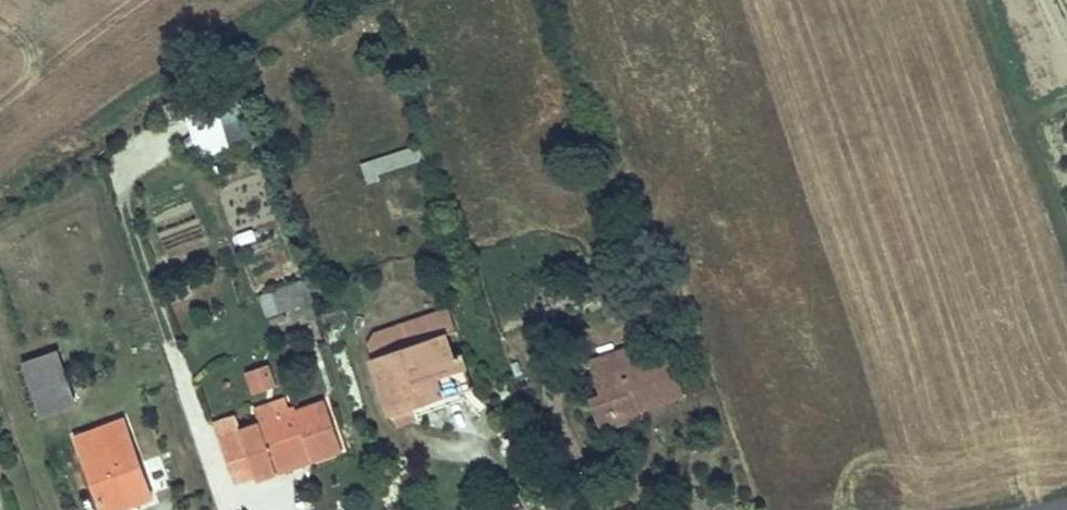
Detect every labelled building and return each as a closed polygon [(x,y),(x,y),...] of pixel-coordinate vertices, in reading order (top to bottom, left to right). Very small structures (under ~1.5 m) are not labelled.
[(244,98),(186,108),(193,152),(252,142),(244,98)] [(420,143),(362,162),(367,179),(426,160),(420,143)] [(314,301),(307,281),(293,286),(300,306),(314,301)] [(300,306),(293,286),(260,297),(267,317),(300,306)] [(366,344),(370,359),(444,337),(455,334),(447,310),(373,332),(366,344)] [(444,337),(370,359),(388,416),(391,414),(394,425),(414,419),(411,409),(441,399),(431,365),(451,359),(444,337)] [(602,376),(637,366),(632,349),(586,363),(598,401),(609,398),(602,376)] [(76,402),(57,351),(19,365),(38,416),(76,402)] [(649,409),(689,397),(676,354),(637,366),(602,376),(609,398),(598,401),(589,404),(595,424),(612,419),(614,427),(639,420),(637,412),(634,403),(646,399),(649,409)] [(431,365),(441,399),(470,390),(460,356),(451,359),(431,365)] [(277,389),(270,365),(243,374),(251,397),(277,389)] [(634,403),(637,412),(649,409),(646,399),(634,403)] [(344,453),(327,404),(293,415),(288,401),(256,411),(261,426),(243,432),(238,418),(216,425),(236,484),(256,478),(257,482),(278,475),(275,467),(310,456),(312,464),(344,453)] [(122,419),(89,430),(95,445),(127,433),(122,419)] [(612,419),(595,424),(598,432),(614,427),(612,419)] [(104,509),(117,509),(127,507),(122,494),(146,485),(127,433),(95,445),(89,430),(76,435),(104,509)] [(278,475),(312,464),(310,456),(275,467),(278,475)] [(146,485),(122,494),(127,507),(151,498),(146,485)]
